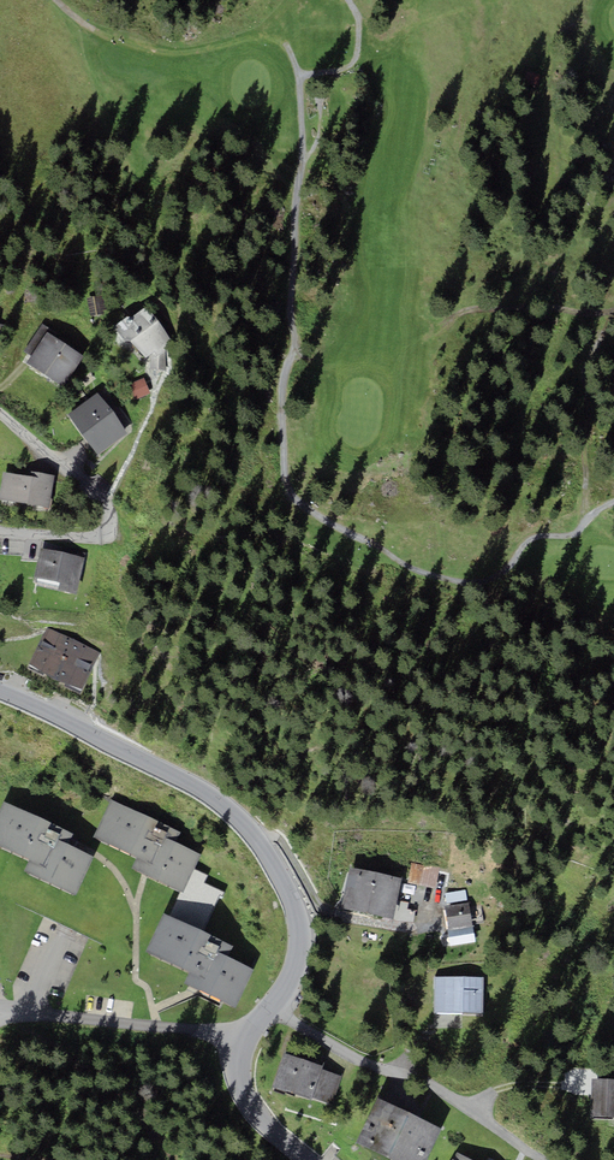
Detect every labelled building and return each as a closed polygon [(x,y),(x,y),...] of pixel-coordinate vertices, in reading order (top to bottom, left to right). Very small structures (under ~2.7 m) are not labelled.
[(538,76),(528,73),(526,81),(536,84),(538,76)] [(101,296),(86,299),(91,319),(106,316),(101,296)] [(176,341),(149,302),(115,326),(127,343),(132,340),(146,359),(156,352),(158,354),(176,341)] [(47,338),(52,342),(56,336),(42,326),(23,355),(32,360),(47,338)] [(52,342),(47,338),(32,360),(26,370),(63,393),(84,362),(52,342)] [(99,392),(68,414),(98,455),(129,433),(99,392)] [(32,475),(3,471),(0,493),(0,499),(28,503),(32,475)] [(57,478),(32,475),(28,503),(53,506),(57,478)] [(34,576),(56,581),(62,552),(40,548),(34,576)] [(62,552),(56,581),(59,582),(58,589),(77,593),(85,557),(62,552)] [(102,653),(47,627),(29,666),(84,692),(102,653)] [(181,830),(112,797),(93,835),(137,856),(132,867),(181,890),(183,891),(193,869),(201,852),(176,840),(181,830)] [(3,800),(0,807),(0,844),(30,858),(25,870),(76,894),(94,856),(68,844),(73,832),(3,800)] [(411,862),(407,882),(437,888),(441,868),(411,862)] [(401,878),(350,866),(341,907),(393,918),(396,900),(401,878)] [(208,875),(193,869),(183,891),(181,890),(169,914),(203,931),(220,895),(223,897),(225,893),(205,882),(208,875)] [(409,902),(396,900),(393,918),(397,921),(414,921),(415,912),(407,910),(409,902)] [(473,927),(469,902),(444,906),(448,931),(473,927)] [(169,914),(164,912),(146,950),(190,971),(185,982),(235,1007),(254,968),(227,955),(232,945),(203,931),(169,914)] [(484,976),(434,976),(434,1013),(484,1013),(484,976)] [(323,1065),(284,1052),(273,1087),(312,1100),(313,1098),(322,1069),(323,1065)] [(342,1075),(322,1069),(313,1098),(333,1104),(342,1075)] [(590,1078),(591,1117),(613,1117),(613,1078),(590,1078)] [(395,1159),(427,1159),(443,1127),(378,1096),(356,1142),(395,1159)] [(458,1151),(452,1159),(473,1159),(458,1151)]
